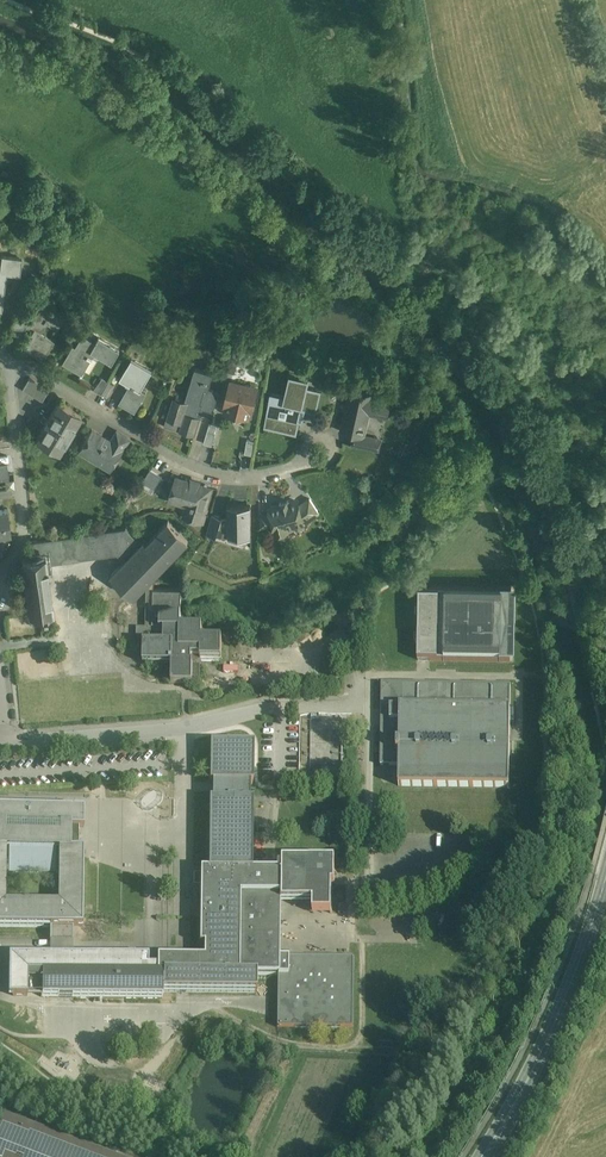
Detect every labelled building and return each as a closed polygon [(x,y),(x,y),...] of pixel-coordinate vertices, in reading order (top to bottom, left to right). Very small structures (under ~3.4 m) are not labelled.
[(2,310),(6,273),(20,274),(22,257),(0,255),(0,310),(2,310)] [(63,316),(35,300),(22,323),(26,325),(27,323),(34,328),(23,347),(43,358),(54,340),(39,331),(46,320),(56,326),(55,327),(56,328),(63,316)] [(82,337),(75,348),(72,347),(63,363),(81,373),(90,358),(90,359),(91,357),(96,353),(112,363),(119,350),(98,338),(94,344),(82,337)] [(147,379),(127,367),(120,379),(130,385),(119,403),(132,410),(137,402),(140,403),(146,393),(141,390),(147,379)] [(195,369),(185,401),(176,398),(174,406),(171,405),(167,419),(181,424),(179,431),(195,436),(200,417),(199,417),(203,404),(201,403),(205,388),(209,388),(213,375),(195,369)] [(49,388),(30,376),(22,389),(42,400),(49,388)] [(290,376),(285,397),(271,394),(267,416),(284,420),(282,429),(296,432),(302,407),(307,386),(308,380),(290,376)] [(109,381),(102,377),(94,389),(102,394),(109,381)] [(255,387),(230,381),(226,399),(229,403),(226,413),(234,414),(236,418),(239,416),(248,418),(250,409),(253,407),(256,392),(255,389),(255,387)] [(321,390),(307,386),(302,407),(317,411),(321,390)] [(209,388),(205,388),(201,403),(203,404),(214,408),(219,392),(209,388)] [(390,398),(350,390),(341,431),(357,434),(363,436),(364,435),(369,412),(386,416),(390,398)] [(81,414),(58,401),(48,418),(47,417),(43,423),(45,424),(36,439),(59,452),(81,414)] [(210,423),(204,444),(211,446),(216,432),(215,432),(217,425),(210,423)] [(91,429),(78,451),(111,471),(124,448),(111,440),(91,429)] [(131,438),(117,430),(111,440),(124,448),(131,438)] [(378,438),(364,435),(363,436),(357,434),(355,445),(375,449),(378,438)] [(255,441),(247,440),(245,454),(253,455),(255,441)] [(401,441),(397,451),(406,453),(409,444),(401,441)] [(0,463),(0,478),(9,477),(7,462),(0,463)] [(162,477),(150,469),(143,482),(155,489),(162,477)] [(209,489),(176,479),(170,498),(181,502),(182,500),(192,503),(191,507),(193,507),(191,515),(203,519),(207,508),(204,507),(209,489)] [(310,498),(299,505),(303,522),(319,512),(310,498)] [(288,500),(280,502),(280,504),(270,507),(269,509),(270,513),(274,527),(285,524),(286,527),(304,523),(303,522),(299,505),(298,501),(296,500),(289,502),(288,500)] [(250,505),(228,506),(228,516),(228,536),(237,536),(251,536),(250,505)] [(0,509),(0,536),(11,534),(8,508),(0,509)] [(270,513),(260,513),(259,527),(274,527),(270,513)] [(222,516),(212,514),(206,534),(216,537),(222,516)] [(228,516),(222,516),(216,537),(237,544),(237,536),(228,536),(228,516)] [(125,561),(111,575),(134,597),(146,584),(149,581),(148,580),(155,573),(187,539),(168,521),(147,543),(144,540),(141,544),(129,556),(125,561)] [(378,525),(371,543),(378,546),(385,528),(378,525)] [(129,556),(141,544),(125,529),(29,542),(31,558),(46,557),(120,547),(129,556)] [(125,561),(129,556),(120,547),(46,557),(46,563),(118,554),(125,561)] [(46,563),(46,557),(31,558),(22,559),(28,604),(27,604),(28,612),(29,612),(30,614),(42,612),(42,614),(53,612),(46,563)] [(181,589),(154,588),(155,581),(155,573),(148,580),(149,581),(146,584),(145,643),(143,643),(143,664),(172,664),(171,684),(192,685),(192,684),(200,684),(200,659),(222,659),(222,638),(202,638),(202,626),(181,626),(181,589)] [(511,587),(431,586),(419,586),(419,601),(416,601),(416,608),(418,608),(418,638),(415,638),(415,645),(418,645),(418,660),(430,660),(510,662),(510,661),(510,660),(511,588),(511,587)] [(510,685),(382,684),(381,765),(400,765),(399,786),(509,787),(510,685)] [(213,800),(210,800),(209,869),(201,869),(200,945),(204,945),(204,958),(158,957),(156,966),(156,973),(162,973),(162,990),(256,991),(256,973),(278,974),(278,1026),(353,1027),(354,957),(279,956),(280,930),(280,900),(314,901),(314,912),(332,912),(333,884),(335,884),(336,860),(280,859),(280,870),(252,870),(253,800),(250,800),(250,783),(253,783),(253,744),(211,744),(210,782),(213,782),(213,800)] [(79,828),(84,828),(84,809),(0,808),(0,926),(50,926),(73,927),(82,926),(82,915),(83,859),(83,849),(78,849),(79,839),(79,828)] [(73,927),(50,926),(50,942),(73,942),(73,927)] [(103,956),(8,955),(7,995),(12,995),(12,994),(26,994),(26,996),(41,996),(161,997),(162,990),(162,973),(156,973),(156,966),(147,966),(147,956),(140,956),(140,955),(103,954),(103,956)] [(5,1114),(0,1128),(0,1156),(116,1156),(5,1114)]
